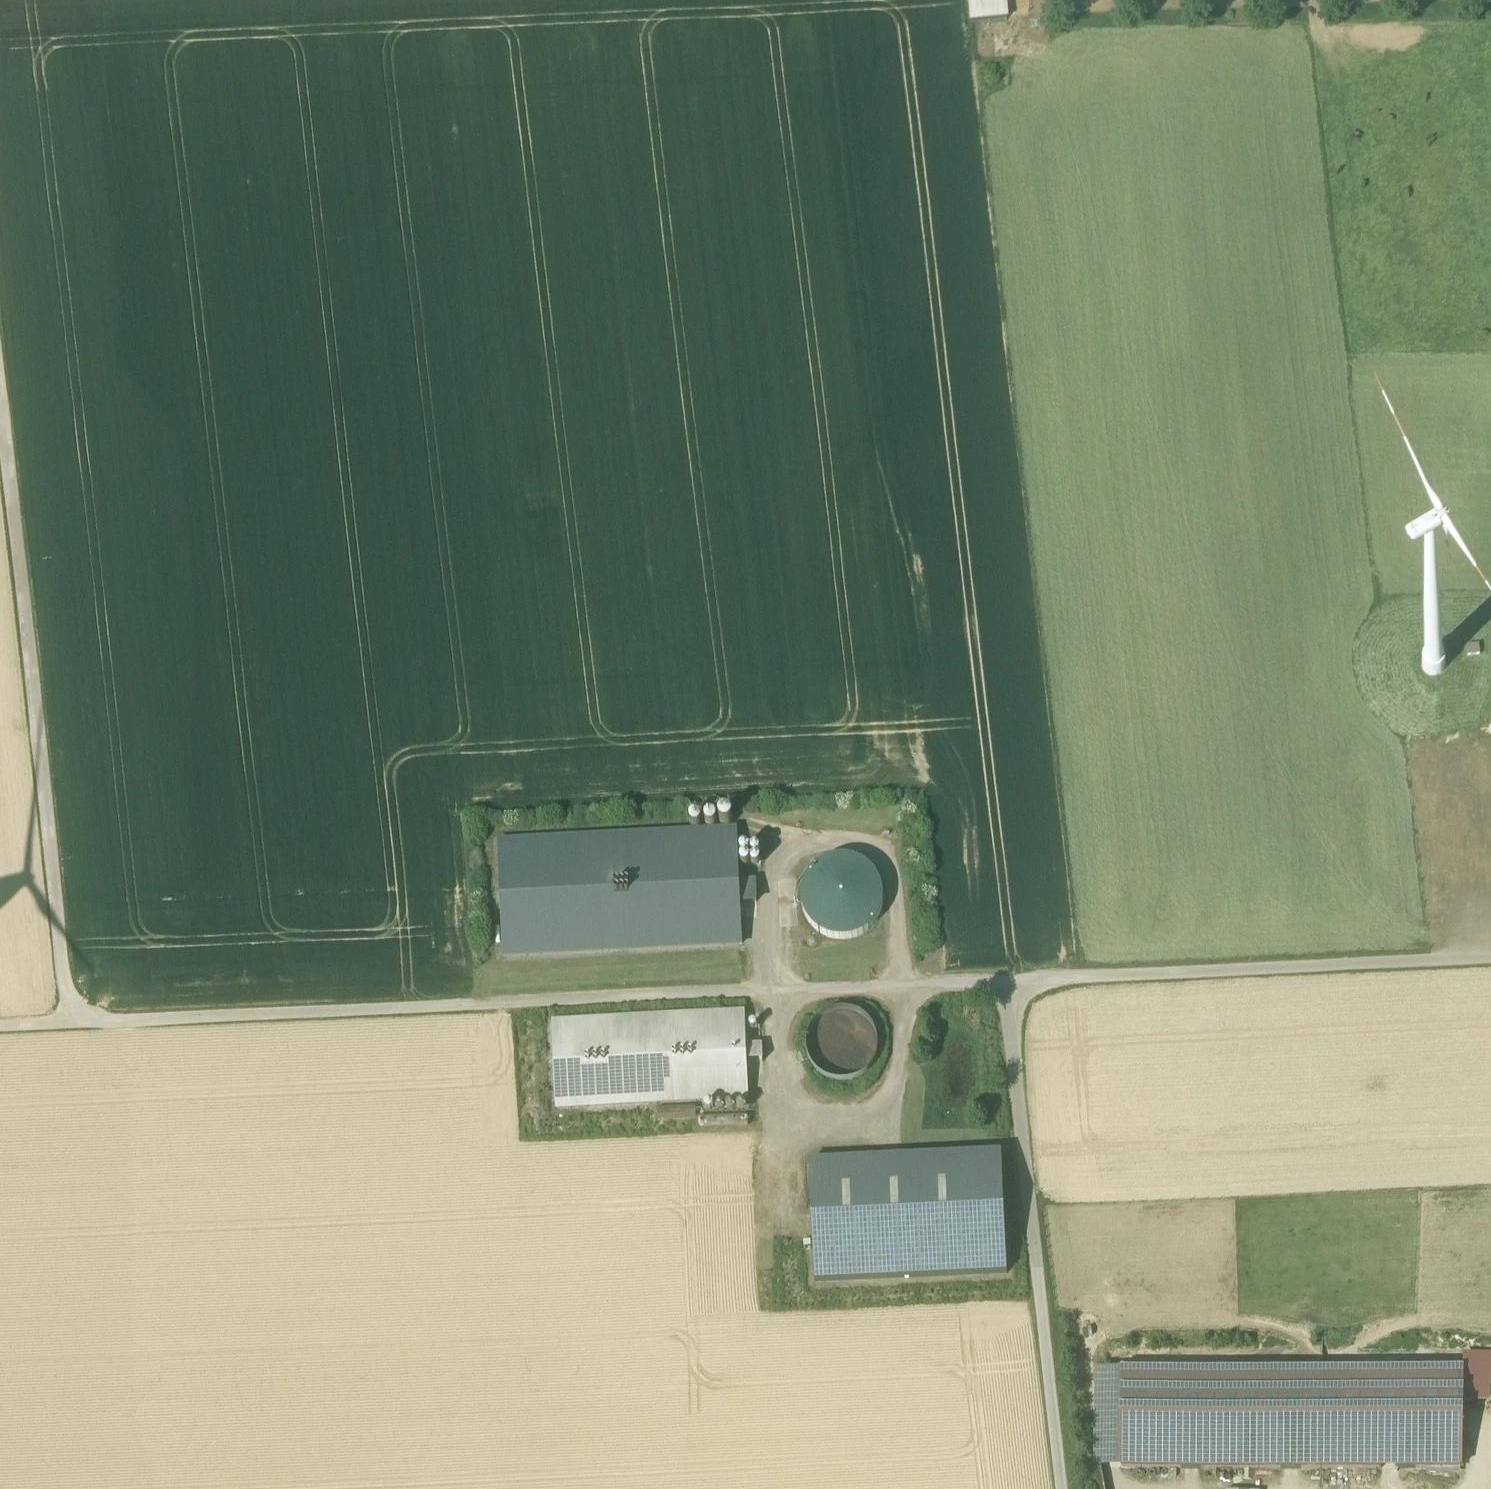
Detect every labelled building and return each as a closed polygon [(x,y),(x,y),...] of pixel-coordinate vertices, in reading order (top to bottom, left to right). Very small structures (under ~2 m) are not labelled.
[(1007,17),(1006,0),(969,0),(971,20),(1007,17)] [(732,817),(726,814),(720,819),(721,826),(727,829),(733,824),(732,817)] [(716,819),(710,816),(705,820),(706,826),(712,829),(717,825),(716,819)] [(698,818),(693,819),(690,823),(692,828),(697,830),(702,826),(702,821),(698,818)] [(740,904),(739,884),(737,832),(499,842),(504,955),(742,945),(740,904)] [(747,849),(742,850),(740,854),(743,858),(748,858),(750,853),(747,849)] [(757,849),(753,850),(751,854),(754,858),(758,857),(760,853),(757,849)] [(822,934),(843,939),(863,933),(878,918),(883,898),(877,878),(862,863),(841,858),(821,864),(806,879),(801,899),(807,920),(822,934)] [(758,859),(753,860),(751,864),(754,868),(759,868),(761,863),(758,859)] [(747,860),(742,860),(740,865),(743,869),(748,868),(750,864),(747,860)] [(739,884),(740,904),(757,903),(756,883),(739,884)] [(824,1078),(843,1083),(861,1078),(874,1064),(879,1046),(874,1027),(860,1014),(841,1010),(823,1015),(810,1029),(805,1047),(811,1065),(824,1078)] [(749,1099),(747,1063),(746,1047),(745,1014),(552,1023),(556,1108),(749,1099)] [(762,1046),(746,1047),(747,1063),(763,1062),(762,1046)] [(809,1163),(815,1284),(1007,1275),(1002,1154),(809,1163)] [(1462,1399),(1489,1399),(1489,1385),(1490,1385),(1490,1353),(1462,1353),(1462,1369),(1462,1399)] [(1101,1365),(1100,1467),(1121,1465),(1122,1365),(1101,1365)] [(1122,1365),(1121,1465),(1461,1469),(1462,1399),(1462,1369),(1122,1365)]
